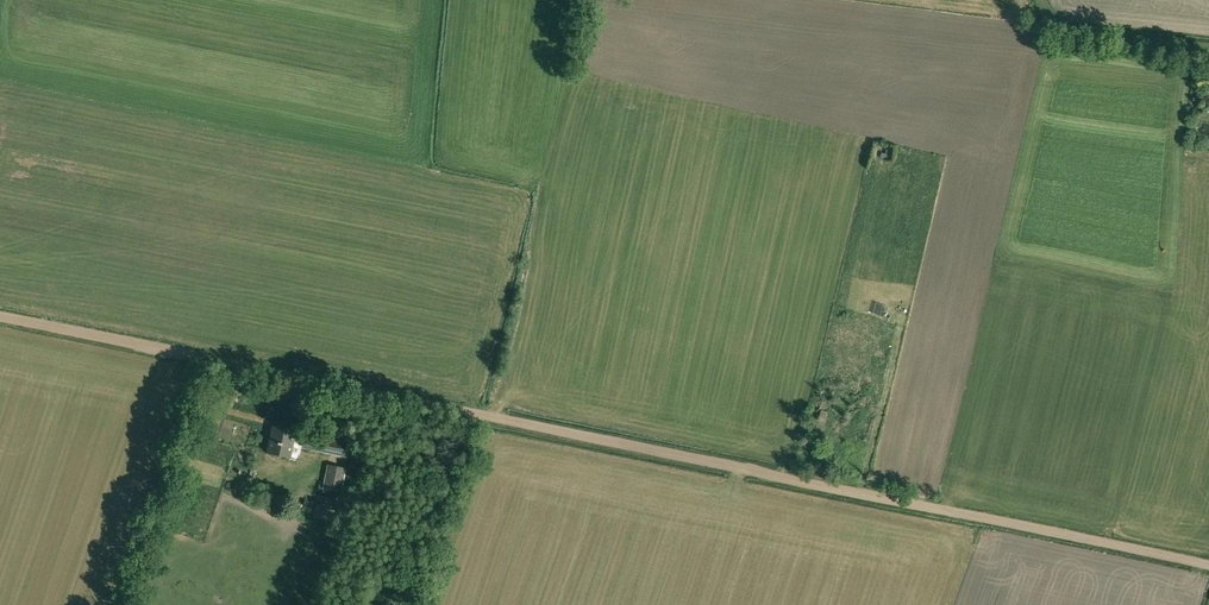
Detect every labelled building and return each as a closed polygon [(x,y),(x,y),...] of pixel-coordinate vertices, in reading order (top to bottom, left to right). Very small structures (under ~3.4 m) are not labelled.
[(820,409),(815,434),(823,436),(829,411),(820,409)] [(294,433),(294,432),(273,428),(268,452),(289,457),(291,446),(299,448),(302,434),(294,433)] [(351,443),(302,434),(299,448),(348,458),(351,443)] [(341,493),(346,468),(327,464),(322,489),(341,493)]
